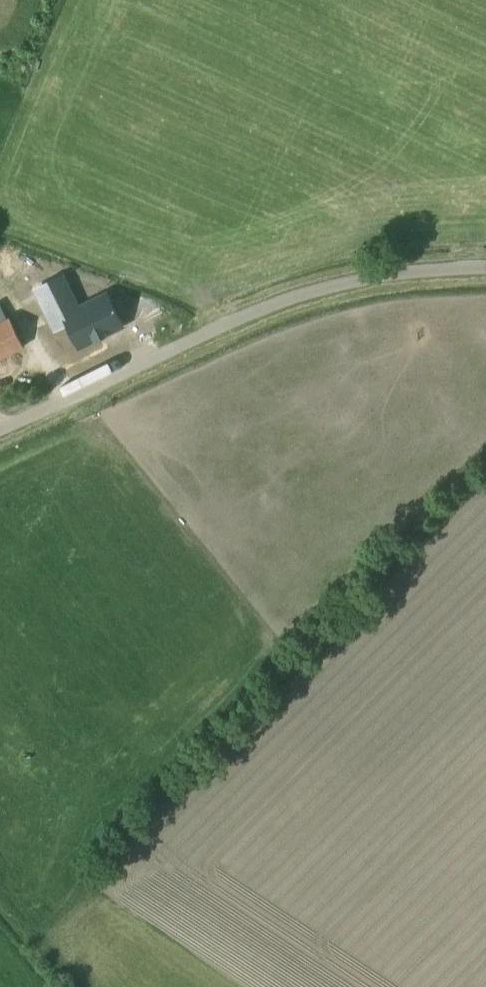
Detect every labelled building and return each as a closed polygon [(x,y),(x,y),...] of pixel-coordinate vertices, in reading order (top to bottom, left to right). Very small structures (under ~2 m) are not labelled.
[(52,314),(46,316),(51,326),(56,323),(60,331),(73,324),(84,348),(125,328),(118,315),(120,314),(118,310),(117,311),(110,297),(95,304),(89,291),(75,297),(49,310),(52,314)] [(7,318),(3,310),(0,311),(0,357),(23,346),(9,317),(7,318)]
